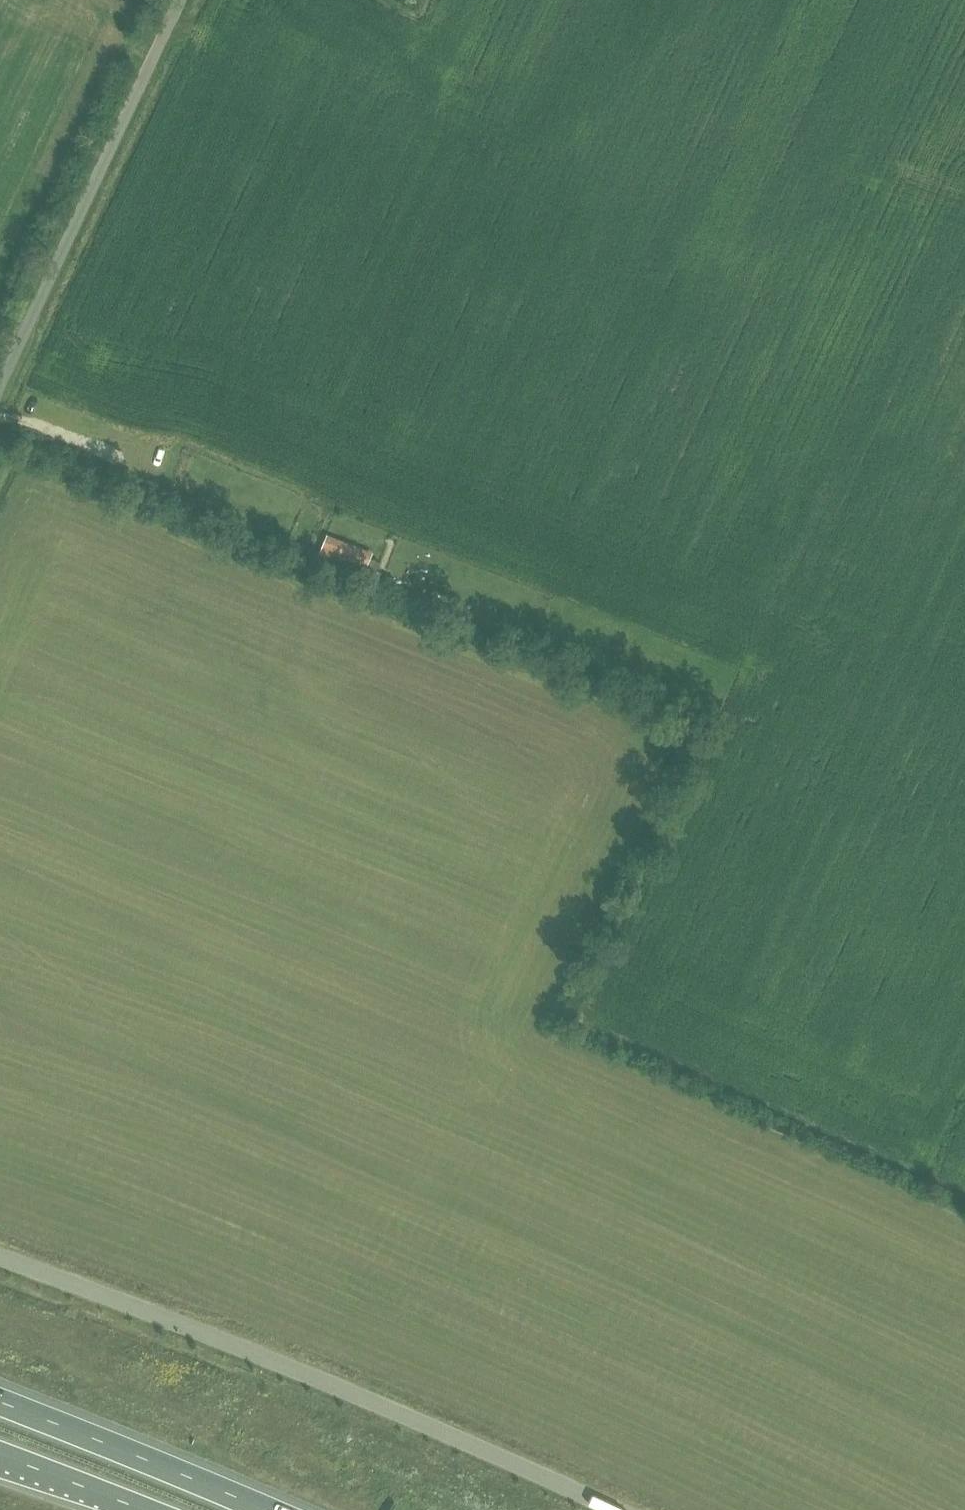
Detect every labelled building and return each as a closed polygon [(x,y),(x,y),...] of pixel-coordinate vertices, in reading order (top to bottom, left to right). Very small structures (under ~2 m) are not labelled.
[(370,570),(377,552),(330,532),(322,550),(370,570)]
